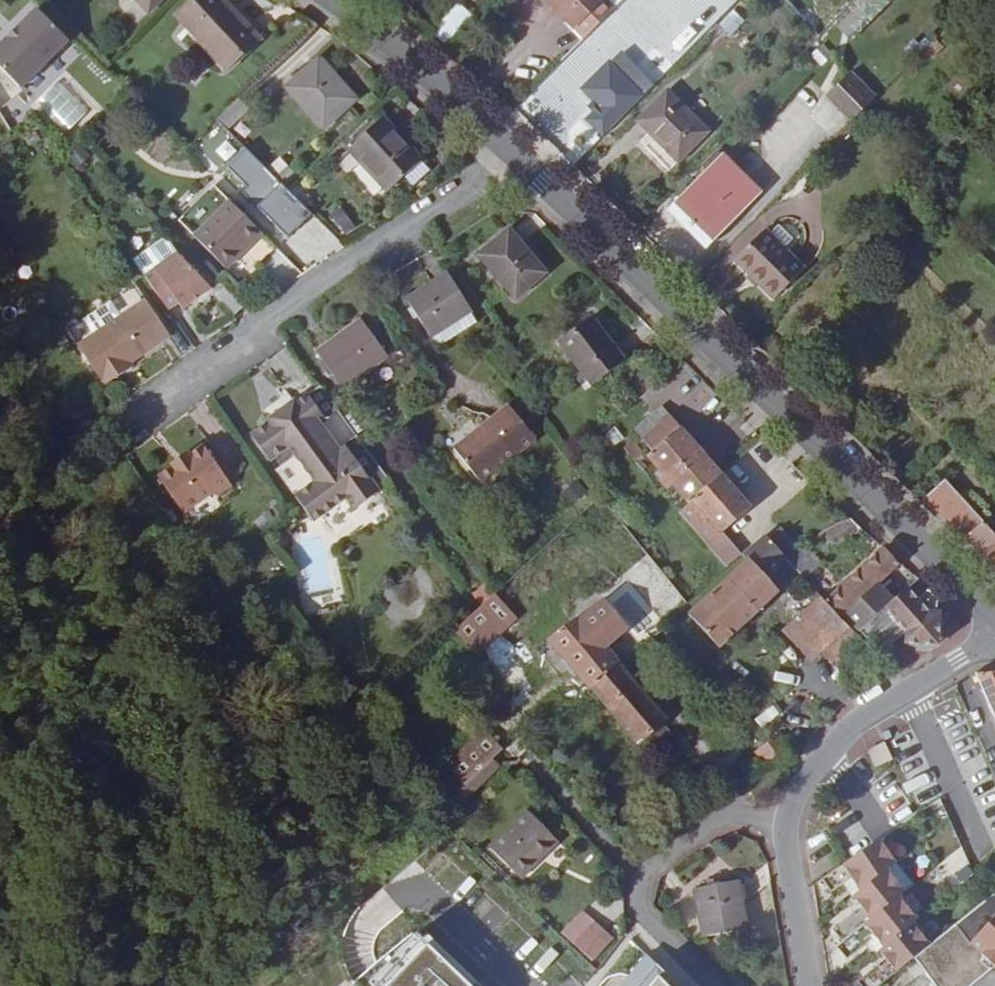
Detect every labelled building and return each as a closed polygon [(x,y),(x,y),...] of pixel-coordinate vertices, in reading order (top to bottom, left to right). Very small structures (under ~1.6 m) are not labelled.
[(148,13),(162,0),(136,0),(148,13)] [(219,0),(198,0),(181,16),(227,67),(256,40),(219,0)] [(583,38),(622,0),(545,0),(583,38)] [(890,1),(889,0),(857,0),(833,25),(851,42),(890,1)] [(446,47),(474,17),(458,3),(431,33),(446,47)] [(69,42),(37,10),(18,28),(21,31),(11,42),(8,38),(0,46),(0,68),(21,89),(69,42)] [(730,36),(744,22),(733,11),(719,26),(730,36)] [(11,42),(21,31),(18,28),(8,38),(11,42)] [(602,137),(645,93),(614,63),(615,62),(609,56),(576,89),(595,107),(583,119),(602,137)] [(356,99),(318,58),(287,87),(325,128),(356,99)] [(873,100),(850,73),(849,74),(873,100)] [(873,100),(849,74),(827,96),(851,122),(873,100)] [(708,132),(667,91),(640,118),(658,135),(654,138),(678,162),(708,132)] [(227,130),(249,108),(239,98),(216,119),(227,130)] [(422,160),(383,118),(348,149),(388,192),(405,176),(421,161),(422,160)] [(658,135),(640,118),(637,122),(654,138),(658,135)] [(293,238),(298,233),(319,253),(335,238),(244,147),(222,169),(293,238)] [(288,167),(281,158),(272,166),(280,175),(288,167)] [(417,182),(429,170),(421,161),(405,176),(410,182),(414,178),(417,182)] [(288,167),(280,175),(288,184),(297,175),(288,167)] [(745,209),(706,171),(674,203),(702,230),(709,222),(721,234),(745,209)] [(263,233),(214,186),(179,221),(193,235),(222,265),(247,241),(251,244),(263,233)] [(330,216),(345,235),(355,227),(340,208),(330,216)] [(721,234),(709,222),(702,230),(714,242),(721,234)] [(804,269),(765,230),(734,260),(774,299),(804,269)] [(543,274),(528,256),(529,255),(509,231),(480,255),(516,297),(543,274)] [(226,269),(251,244),(247,241),(222,265),(226,269)] [(211,288),(178,254),(145,277),(168,310),(178,302),(182,308),(211,288)] [(470,312),(471,311),(448,274),(407,300),(430,337),(432,336),(470,312)] [(171,335),(146,300),(119,318),(77,346),(105,385),(126,371),(124,367),(131,363),(171,335)] [(83,321),(93,335),(119,318),(109,303),(83,321)] [(439,347),(477,322),(470,312),(432,336),(439,347)] [(624,362),(591,317),(559,341),(592,385),(624,362)] [(343,388),(388,356),(361,320),(317,353),(343,388)] [(126,371),(134,366),(131,363),(124,367),(126,371)] [(388,479),(358,438),(339,452),(319,424),(338,410),(320,386),(294,404),(293,402),(270,419),(271,421),(251,436),(269,460),(289,445),(316,482),(296,496),(313,521),(346,497),(354,510),(379,492),(376,489),(388,479)] [(481,482),(535,439),(509,406),(455,449),(481,482)] [(722,474),(681,428),(679,425),(662,406),(634,430),(653,451),(648,456),(664,476),(660,480),(667,489),(672,484),(689,504),(722,475),(722,474)] [(368,427),(355,410),(344,418),(356,435),(368,427)] [(146,465),(172,501),(199,482),(206,483),(221,473),(192,433),(177,443),(176,441),(159,453),(161,454),(146,465)] [(643,454),(633,441),(624,448),(643,470),(647,466),(641,460),(643,458),(643,454)] [(722,533),(751,508),(722,475),(689,504),(679,513),(726,567),(741,555),(722,533)] [(576,479),(560,494),(573,508),(589,493),(576,479)] [(945,480),(921,502),(962,541),(966,538),(994,571),(994,535),(945,480)] [(863,531),(851,518),(825,531),(833,545),(863,531)] [(802,552),(780,529),(769,540),(788,560),(790,563),(794,560),(802,552)] [(788,560),(769,540),(765,535),(742,554),(748,560),(750,558),(767,577),(788,560)] [(878,584),(900,565),(884,548),(825,602),(841,619),(846,615),(878,584)] [(821,564),(806,549),(802,552),(794,560),(808,575),(821,564)] [(767,577),(750,558),(748,560),(727,579),(758,611),(779,591),(767,577)] [(808,575),(794,560),(790,563),(804,579),(808,575)] [(758,611),(727,579),(689,615),(718,648),(758,611)] [(606,647),(629,629),(642,646),(663,629),(659,624),(660,624),(653,616),(637,594),(629,582),(603,601),(582,619),(580,617),(548,639),(590,689),(620,664),(606,647)] [(860,631),(894,600),(878,584),(846,615),(860,631)] [(931,637),(932,611),(936,612),(938,600),(928,591),(917,599),(907,588),(894,600),(860,631),(881,654),(881,653),(905,632),(905,636),(931,637)] [(495,593),(451,633),(475,658),(518,619),(495,593)] [(825,602),(821,597),(783,631),(811,663),(822,653),(823,652),(836,641),(850,628),(841,619),(825,602)] [(939,646),(941,612),(936,612),(932,611),(931,637),(905,636),(904,644),(939,646)] [(870,651),(850,628),(836,641),(823,652),(844,676),(870,651)] [(668,719),(620,664),(590,689),(638,744),(668,719)] [(976,673),(975,673),(994,719),(994,671),(976,673)] [(465,785),(503,749),(484,729),(446,765),(465,785)] [(894,759),(887,742),(868,751),(876,767),(894,759)] [(778,757),(768,743),(755,752),(766,766),(778,757)] [(555,838),(527,809),(489,847),(521,879),(539,862),(535,858),(555,838)] [(539,862),(559,842),(555,838),(535,858),(539,862)] [(888,869),(897,863),(881,840),(822,879),(831,893),(852,879),(860,891),(888,869)] [(843,942),(905,890),(888,869),(860,891),(853,897),(863,909),(856,915),(854,912),(832,930),(843,942)] [(747,929),(738,881),(695,889),(704,936),(747,929)] [(978,906),(931,944),(914,958),(925,973),(932,983),(934,985),(962,985),(973,977),(976,982),(994,967),(994,894),(978,906)] [(913,923),(918,919),(899,896),(843,942),(837,947),(847,960),(868,943),(866,940),(873,934),(883,947),(913,923)] [(592,962),(613,939),(595,922),(574,945),(592,962)] [(931,944),(913,923),(883,947),(879,951),(887,961),(881,967),(878,964),(857,982),(860,985),(879,985),(914,958),(931,944)] [(432,940),(427,945),(422,940),(382,983),(385,985),(477,985),(474,981),(432,940)] [(646,954),(620,985),(678,985),(646,954)] [(922,971),(914,959),(906,966),(914,978),(922,971)] [(925,973),(916,980),(920,985),(923,985),(932,983),(925,973)] [(976,982),(973,977),(962,985),(972,985),(976,982)]
